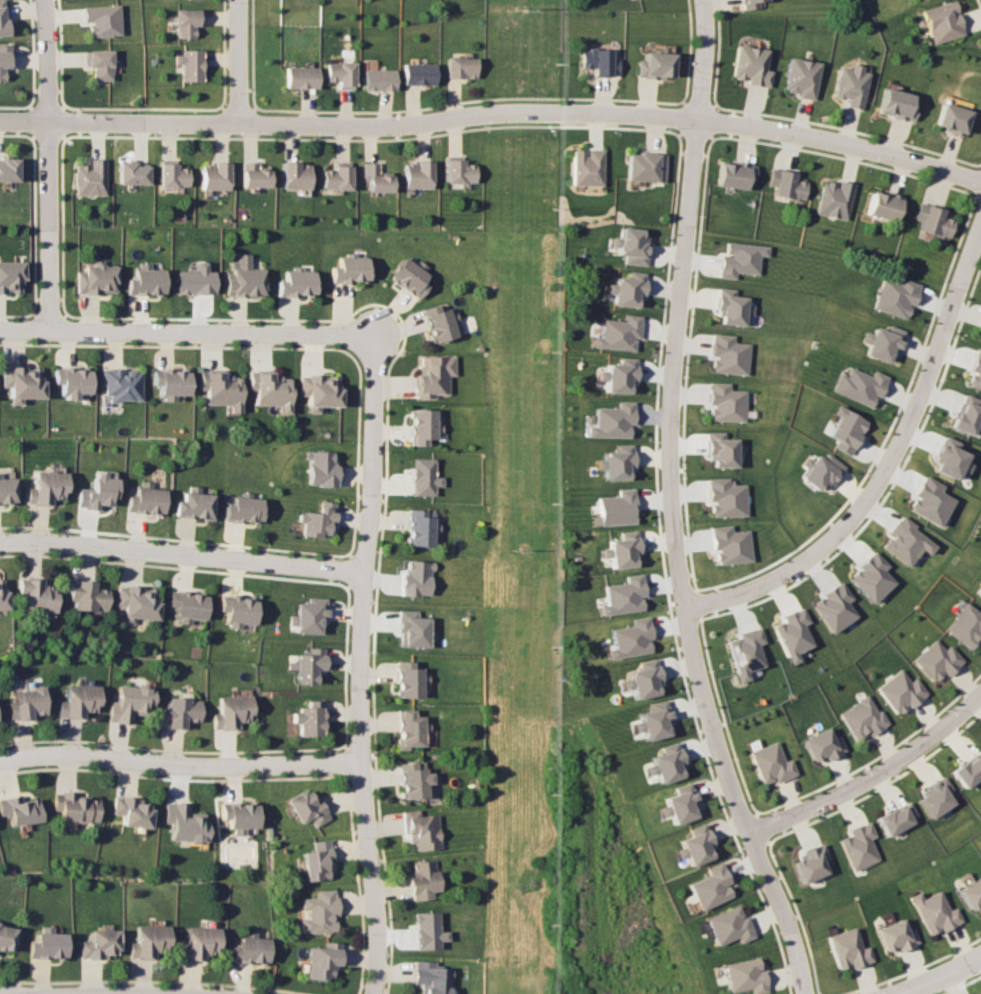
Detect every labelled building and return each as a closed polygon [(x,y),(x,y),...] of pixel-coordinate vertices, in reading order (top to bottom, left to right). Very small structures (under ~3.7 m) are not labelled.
[(8,35),(7,0),(0,0),(0,36),(8,35)] [(759,8),(758,1),(767,0),(742,0),(743,9),(759,8)] [(921,9),(930,44),(963,35),(954,0),(921,9)] [(121,35),(120,5),(83,6),(84,22),(90,22),(90,37),(121,35)] [(195,37),(195,25),(202,25),(202,9),(176,9),(176,37),(195,37)] [(13,44),(0,45),(0,81),(6,80),(6,67),(13,67),(13,44)] [(769,86),(771,70),(765,69),(768,49),(737,45),(731,80),(769,86)] [(592,75),(617,75),(617,58),(610,58),(610,48),(579,48),(579,68),(592,68),(592,75)] [(203,81),(203,49),(182,49),(182,55),(175,55),(175,64),(181,64),(182,81),(203,81)] [(113,50),(89,50),(89,67),(94,67),(93,80),(113,80),(113,50)] [(636,60),(636,77),(672,78),(673,53),(644,52),(643,60),(636,60)] [(476,78),(476,57),(447,57),(447,78),(476,78)] [(783,90),(798,93),(798,97),(813,100),(820,63),(788,57),(783,90)] [(327,81),(338,81),(338,88),(355,88),(356,62),(328,61),(327,81)] [(404,84),(436,85),(436,64),(405,63),(404,84)] [(868,73),(860,71),(862,66),(849,63),(849,68),(838,66),(832,96),(846,99),(845,106),(861,109),(868,73)] [(318,67),(287,67),(286,88),(318,89),(318,67)] [(365,70),(365,90),(396,90),(395,69),(365,70)] [(912,95),(883,87),(877,112),(912,121),(916,105),(910,103),(912,95)] [(963,135),(969,110),(940,103),(934,128),(963,135)] [(571,185),(601,185),(602,149),(572,149),(571,185)] [(665,154),(627,152),(626,180),(664,181),(665,154)] [(447,183),(475,182),(475,163),(463,163),(463,156),(446,157),(447,183)] [(0,159),(0,181),(18,181),(18,159),(0,159)] [(75,164),(74,194),(105,195),(106,159),(90,159),(90,164),(75,164)] [(159,186),(188,187),(188,168),(176,167),(176,160),(160,160),(159,186)] [(118,184),(148,184),(148,165),(135,165),(135,161),(118,161),(118,184)] [(432,188),(432,162),(405,161),(405,188),(432,188)] [(242,186),(269,187),(269,168),(256,168),(256,162),(242,162),(242,186)] [(282,188),(310,189),(310,162),(283,162),(282,188)] [(323,169),(323,188),(351,189),(351,162),(335,162),(334,170),(323,169)] [(379,162),(363,163),(364,179),(369,179),(369,192),(392,191),(392,172),(379,172),(379,162)] [(718,186),(747,188),(747,181),(755,181),(756,164),(720,162),(718,186)] [(228,163),(202,163),(201,189),(228,189),(228,163)] [(770,185),(776,186),(774,196),(805,200),(807,181),(794,179),(795,172),(772,169),(770,185)] [(817,213),(847,220),(855,183),(837,178),(836,183),(824,181),(817,213)] [(868,214),(897,221),(903,196),(874,189),(868,214)] [(916,219),(922,221),(920,230),(949,239),(955,220),(942,216),(945,208),(921,201),(916,219)] [(622,263),(646,265),(647,244),(641,244),(643,229),(620,227),(619,237),(611,236),(609,252),(623,253),(622,263)] [(768,245),(726,243),(725,254),(720,254),(719,277),(735,278),(736,272),(759,274),(760,255),(768,256),(768,245)] [(331,266),(331,282),(368,281),(367,257),(338,257),(338,266),(331,266)] [(420,298),(427,285),(423,282),(428,272),(402,257),(389,280),(420,298)] [(77,268),(77,292),(116,293),(117,265),(103,265),(103,261),(93,260),(93,268),(77,268)] [(23,291),(22,261),(0,262),(0,292),(23,291)] [(177,293),(214,294),(214,270),(206,270),(206,262),(196,262),(196,271),(177,270),(177,293)] [(127,293),(163,294),(164,269),(151,269),(151,264),(135,263),(134,277),(128,277),(127,293)] [(314,269),(284,269),(284,279),(277,279),(277,295),(313,296),(314,269)] [(611,305),(639,308),(643,273),(627,271),(626,277),(614,276),(614,284),(605,283),(603,299),(611,300),(611,305)] [(873,308),(907,319),(912,305),(915,305),(922,284),(902,277),(900,283),(883,278),(873,308)] [(734,289),(717,287),(715,310),(720,310),(719,323),(743,325),(744,314),(752,314),(752,305),(745,304),(745,297),(734,296),(734,289)] [(425,307),(431,342),(461,337),(455,307),(439,310),(438,305),(425,307)] [(638,338),(639,315),(623,314),(623,320),(601,319),(600,337),(590,337),(589,348),(633,350),(634,338),(638,338)] [(865,355),(893,364),(905,330),(889,324),(887,330),(875,326),(873,333),(865,331),(862,342),(869,344),(865,355)] [(747,374),(749,343),(733,342),(733,335),(712,334),(711,355),(712,355),(711,372),(747,374)] [(980,391),(980,350),(977,349),(970,370),(972,371),(967,386),(980,391)] [(604,380),(604,392),(632,393),(634,358),(618,357),(618,365),(598,365),(597,380),(604,380)] [(1,387),(8,387),(9,404),(21,404),(21,398),(41,398),(41,367),(1,367),(1,387)] [(838,373),(831,391),(870,407),(875,394),(881,397),(889,376),(873,370),(871,375),(850,367),(846,376),(838,373)] [(89,368),(53,368),(53,383),(60,383),(61,400),(76,399),(75,393),(90,393),(89,368)] [(140,401),(140,369),(103,368),(103,401),(140,401)] [(189,394),(188,369),(152,370),(152,386),(158,386),(158,400),(175,399),(175,395),(189,394)] [(204,405),(229,405),(229,413),(240,413),(240,376),(223,376),(223,371),(198,371),(198,390),(204,390),(204,405)] [(253,405),(279,406),(279,413),(289,414),(290,374),(248,373),(248,390),(254,390),(253,405)] [(298,395),(306,396),(306,412),(318,413),(318,406),(339,406),(339,375),(299,375),(298,395)] [(708,420),(744,421),(745,390),(728,390),(728,383),(708,382),(707,405),(709,406),(708,420)] [(980,403),(980,400),(963,394),(952,428),(971,434),(980,403)] [(585,436),(628,437),(628,424),(633,424),(633,401),(617,401),(616,408),(594,407),(594,421),(585,421),(585,436)] [(828,436),(837,440),(833,447),(850,455),(867,420),(835,406),(831,414),(837,416),(828,436)] [(411,445),(426,446),(426,439),(441,439),(441,411),(412,410),(411,445)] [(735,439),(723,439),(723,432),(706,432),(706,454),(712,454),(712,467),(736,467),(735,439)] [(960,443),(944,436),(930,468),(955,480),(959,469),(967,473),(970,464),(964,461),(967,453),(957,449),(960,443)] [(631,479),(630,444),(614,445),(614,451),(602,451),(602,459),(595,459),(595,469),(603,469),(603,480),(631,479)] [(306,486),(336,486),(336,464),(332,464),(332,451),(307,451),(306,486)] [(816,491),(822,483),(828,488),(845,467),(827,453),(821,459),(811,451),(800,464),(806,469),(799,477),(816,491)] [(435,476),(434,458),(412,458),(413,495),(434,495),(434,486),(442,486),(442,476),(435,476)] [(26,503),(50,504),(50,498),(64,499),(65,471),(34,470),(33,487),(27,487),(26,503)] [(77,507),(100,509),(101,505),(114,506),(116,472),(93,470),(92,489),(78,488),(77,507)] [(0,474),(0,503),(14,503),(14,475),(0,474)] [(906,511),(940,526),(952,498),(938,492),(942,484),(922,476),(906,511)] [(710,516),(746,515),(745,484),(731,484),(731,478),(707,479),(707,501),(710,501),(710,516)] [(126,511),(162,514),(164,489),(151,488),(151,482),(137,480),(136,496),(127,495),(126,511)] [(211,520),(214,494),(198,492),(198,487),(185,485),(184,500),(175,499),(173,515),(211,520)] [(634,524),(633,488),(616,489),(617,496),(596,497),(597,516),(590,516),(590,525),(634,524)] [(223,520),(259,524),(261,499),(232,496),(231,504),(225,504),(223,520)] [(299,535),(320,538),(320,533),(327,534),(329,524),(333,524),(336,502),(319,500),(318,513),(297,511),(296,522),(301,523),(299,535)] [(433,546),(433,532),(440,532),(440,522),(435,521),(436,510),(409,509),(408,545),(433,546)] [(881,547),(906,567),(920,549),(927,554),(934,545),(912,528),(914,525),(900,514),(887,532),(890,534),(881,547)] [(709,527),(711,549),(714,549),(716,564),(750,561),(747,530),(730,532),(730,525),(709,527)] [(609,568),(637,565),(634,530),(618,532),(618,539),(606,540),(607,547),(600,548),(601,558),(608,557),(609,568)] [(886,565),(873,551),(845,577),(870,604),(893,582),(882,570),(886,565)] [(400,595),(431,595),(432,561),(407,560),(407,569),(401,569),(400,595)] [(598,614),(640,610),(639,596),(643,596),(640,573),(623,575),(624,582),(603,584),(605,604),(597,605),(598,614)] [(42,579),(18,578),(17,594),(24,594),(24,611),(54,612),(55,585),(42,585),(42,579)] [(107,588),(94,588),(94,581),(69,580),(69,601),(73,601),(73,610),(107,611),(107,588)] [(855,617),(845,602),(850,599),(840,582),(808,602),(828,633),(855,617)] [(115,605),(123,606),(122,623),(133,624),(134,617),(154,620),(158,589),(118,584),(115,605)] [(168,607),(175,607),(174,623),(189,624),(189,619),(203,620),(204,592),(169,590),(168,607)] [(217,611),(223,612),(222,626),(239,627),(239,624),(252,624),(253,597),(217,596),(217,611)] [(324,597),(306,597),(306,603),(294,602),(294,615),(286,615),(286,631),(323,632),(324,597)] [(965,602),(945,630),(971,648),(980,636),(980,637),(980,614),(965,602)] [(770,625),(787,665),(796,661),(793,653),(810,645),(801,625),(806,622),(800,607),(778,616),(780,621),(770,625)] [(428,647),(428,640),(434,640),(435,630),(428,630),(429,617),(417,617),(417,610),(398,610),(398,646),(428,647)] [(648,652),(646,638),(650,638),(647,616),(630,618),(631,625),(609,629),(612,648),(605,649),(606,659),(648,652)] [(735,681),(746,679),(744,670),(761,666),(756,644),(761,643),(757,627),(736,632),(737,637),(725,640),(735,681)] [(944,650),(934,639),(912,660),(933,683),(944,672),(948,676),(963,661),(949,645),(944,650)] [(293,683),(314,683),(314,669),(323,669),(322,650),(292,650),(293,683)] [(656,694),(654,681),(659,680),(654,658),(637,662),(639,669),(626,671),(628,678),(620,679),(623,691),(631,690),(632,699),(656,694)] [(412,661),(396,661),(395,697),(421,698),(422,668),(412,668),(412,661)] [(875,687),(896,715),(909,705),(911,707),(928,694),(915,677),(910,682),(900,669),(875,687)] [(60,717),(82,717),(83,711),(98,712),(98,685),(67,684),(66,701),(60,700),(60,717)] [(108,722),(132,723),(133,711),(151,712),(152,687),(118,685),(117,701),(110,700),(108,722)] [(46,717),(45,688),(14,689),(15,701),(9,701),(10,718),(46,717)] [(217,713),(211,713),(211,729),(235,729),(235,722),(249,721),(248,695),(216,696),(217,713)] [(855,740),(868,731),(870,735),(889,723),(879,709),(876,711),(865,695),(837,713),(855,740)] [(161,707),(160,727),(183,728),(184,721),(198,722),(200,699),(167,697),(167,707),(161,707)] [(321,736),(321,700),(305,700),(305,709),(290,709),(290,723),(296,723),(296,736),(321,736)] [(637,712),(643,740),(670,735),(663,700),(647,703),(648,710),(637,712)] [(422,747),(422,732),(428,732),(428,717),(413,718),(413,709),(397,710),(397,748),(422,747)] [(812,764),(845,750),(838,735),(831,738),(827,727),(801,739),(812,764)] [(760,784),(773,779),(775,782),(795,774),(789,758),(782,761),(774,741),(747,751),(760,784)] [(980,776),(980,751),(954,773),(967,788),(980,776)] [(430,772),(423,773),(423,761),(398,762),(400,798),(431,797),(430,772)] [(954,790),(946,775),(923,788),(927,795),(920,799),(931,818),(956,804),(950,793),(954,790)] [(697,816),(688,782),(672,786),(674,794),(663,797),(665,805),(658,807),(661,817),(669,815),(671,823),(697,816)] [(284,800),(301,789),(303,792),(307,789),(311,796),(315,794),(325,811),(324,812),(328,817),(313,827),(307,818),(299,823),(284,800)] [(98,798),(76,797),(76,793),(54,792),(54,811),(60,811),(60,820),(97,821),(98,798)] [(38,798),(23,800),(22,796),(0,798),(0,813),(0,815),(11,814),(12,824),(41,822),(38,798)] [(121,826),(149,827),(150,803),(136,803),(136,797),(113,796),(112,814),(122,814),(121,826)] [(878,817),(887,835),(920,820),(912,801),(878,817)] [(163,824),(170,824),(170,841),(206,841),(206,820),(203,820),(203,812),(187,812),(187,802),(164,802),(163,824)] [(242,834),(242,828),(256,827),(255,802),(219,804),(220,820),(228,819),(229,835),(242,834)] [(403,811),(404,843),(413,842),(413,850),(438,849),(437,815),(417,815),(417,810),(403,811)] [(881,859),(872,839),(877,836),(870,821),(850,830),(852,835),(840,840),(854,871),(881,859)] [(688,866),(711,858),(706,845),(711,843),(704,823),(687,828),(689,835),(678,839),(681,847),(674,849),(677,860),(685,857),(688,866)] [(311,841),(312,850),(301,851),(304,881),(327,878),(325,862),(331,862),(328,838),(311,841)] [(829,859),(823,843),(798,853),(800,859),(793,861),(802,884),(829,872),(824,861),(829,859)] [(437,891),(435,859),(412,861),(412,875),(408,875),(409,900),(430,899),(430,891),(437,891)] [(688,883),(699,910),(731,897),(726,884),(729,883),(721,862),(705,868),(708,875),(688,883)] [(980,908),(980,876),(956,889),(970,914),(980,908)] [(315,890),(315,897),(301,898),(301,909),(306,909),(306,917),(298,918),(299,931),(307,931),(307,933),(328,932),(328,930),(335,930),(334,919),(330,919),(330,915),(337,915),(336,896),(333,896),(333,889),(315,890)] [(948,910),(939,890),(921,898),(918,891),(909,896),(928,936),(961,921),(955,907),(948,910)] [(755,937),(746,915),(742,917),(738,905),(705,918),(716,945),(738,937),(740,943),(755,937)] [(414,912),(415,949),(438,948),(438,941),(447,941),(446,931),(438,931),(437,912),(414,912)] [(883,954),(918,944),(913,927),(905,929),(902,919),(875,927),(883,954)] [(18,927),(0,923),(0,950),(13,952),(18,927)] [(130,942),(129,957),(156,957),(156,949),(168,949),(168,925),(136,925),(136,942),(130,942)] [(30,957),(66,958),(67,933),(53,932),(53,926),(39,926),(39,941),(30,941),(30,957)] [(179,943),(179,959),(202,960),(203,953),(217,954),(218,928),(187,926),(186,943),(179,943)] [(827,936),(838,971),(873,960),(868,946),(862,948),(855,927),(827,936)] [(118,929),(91,930),(91,940),(80,940),(81,958),(107,958),(107,954),(118,954),(118,929)] [(230,962),(266,963),(267,938),(255,937),(255,931),(240,930),(240,945),(231,945),(230,962)] [(306,946),(305,978),(324,979),(324,977),(332,977),(332,964),(339,965),(340,941),(323,941),(323,947),(306,946)] [(751,989),(752,993),(756,993),(767,992),(760,957),(723,964),(729,993),(751,989)] [(413,960),(412,983),(420,984),(420,993),(450,993),(451,968),(434,967),(434,961),(413,960)]
